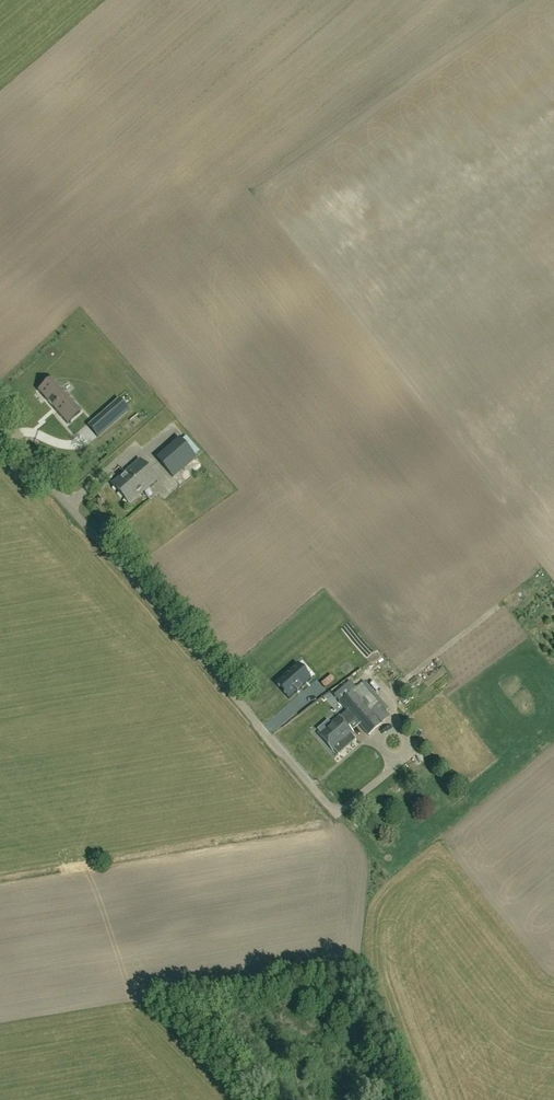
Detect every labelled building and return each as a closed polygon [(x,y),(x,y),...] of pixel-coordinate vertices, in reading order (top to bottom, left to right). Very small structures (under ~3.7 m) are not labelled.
[(43,387),(38,391),(45,399),(67,424),(81,412),(66,395),(60,388),(52,379),(43,387)] [(109,409),(89,426),(98,437),(128,410),(123,405),(119,400),(109,409)] [(197,457),(178,437),(155,458),(174,479),(197,457)] [(129,504),(156,479),(139,460),(111,485),(129,504)] [(393,616),(399,622),(404,616),(398,611),(393,616)] [(288,701),(306,684),(294,670),(275,686),(288,701)] [(348,712),(340,718),(347,727),(355,720),(369,736),(382,724),(381,724),(389,716),(361,684),(340,703),(348,712)] [(411,684),(398,690),(401,695),(414,689),(411,684)] [(318,734),(333,751),(353,733),(347,727),(340,718),(338,716),(318,734)]
